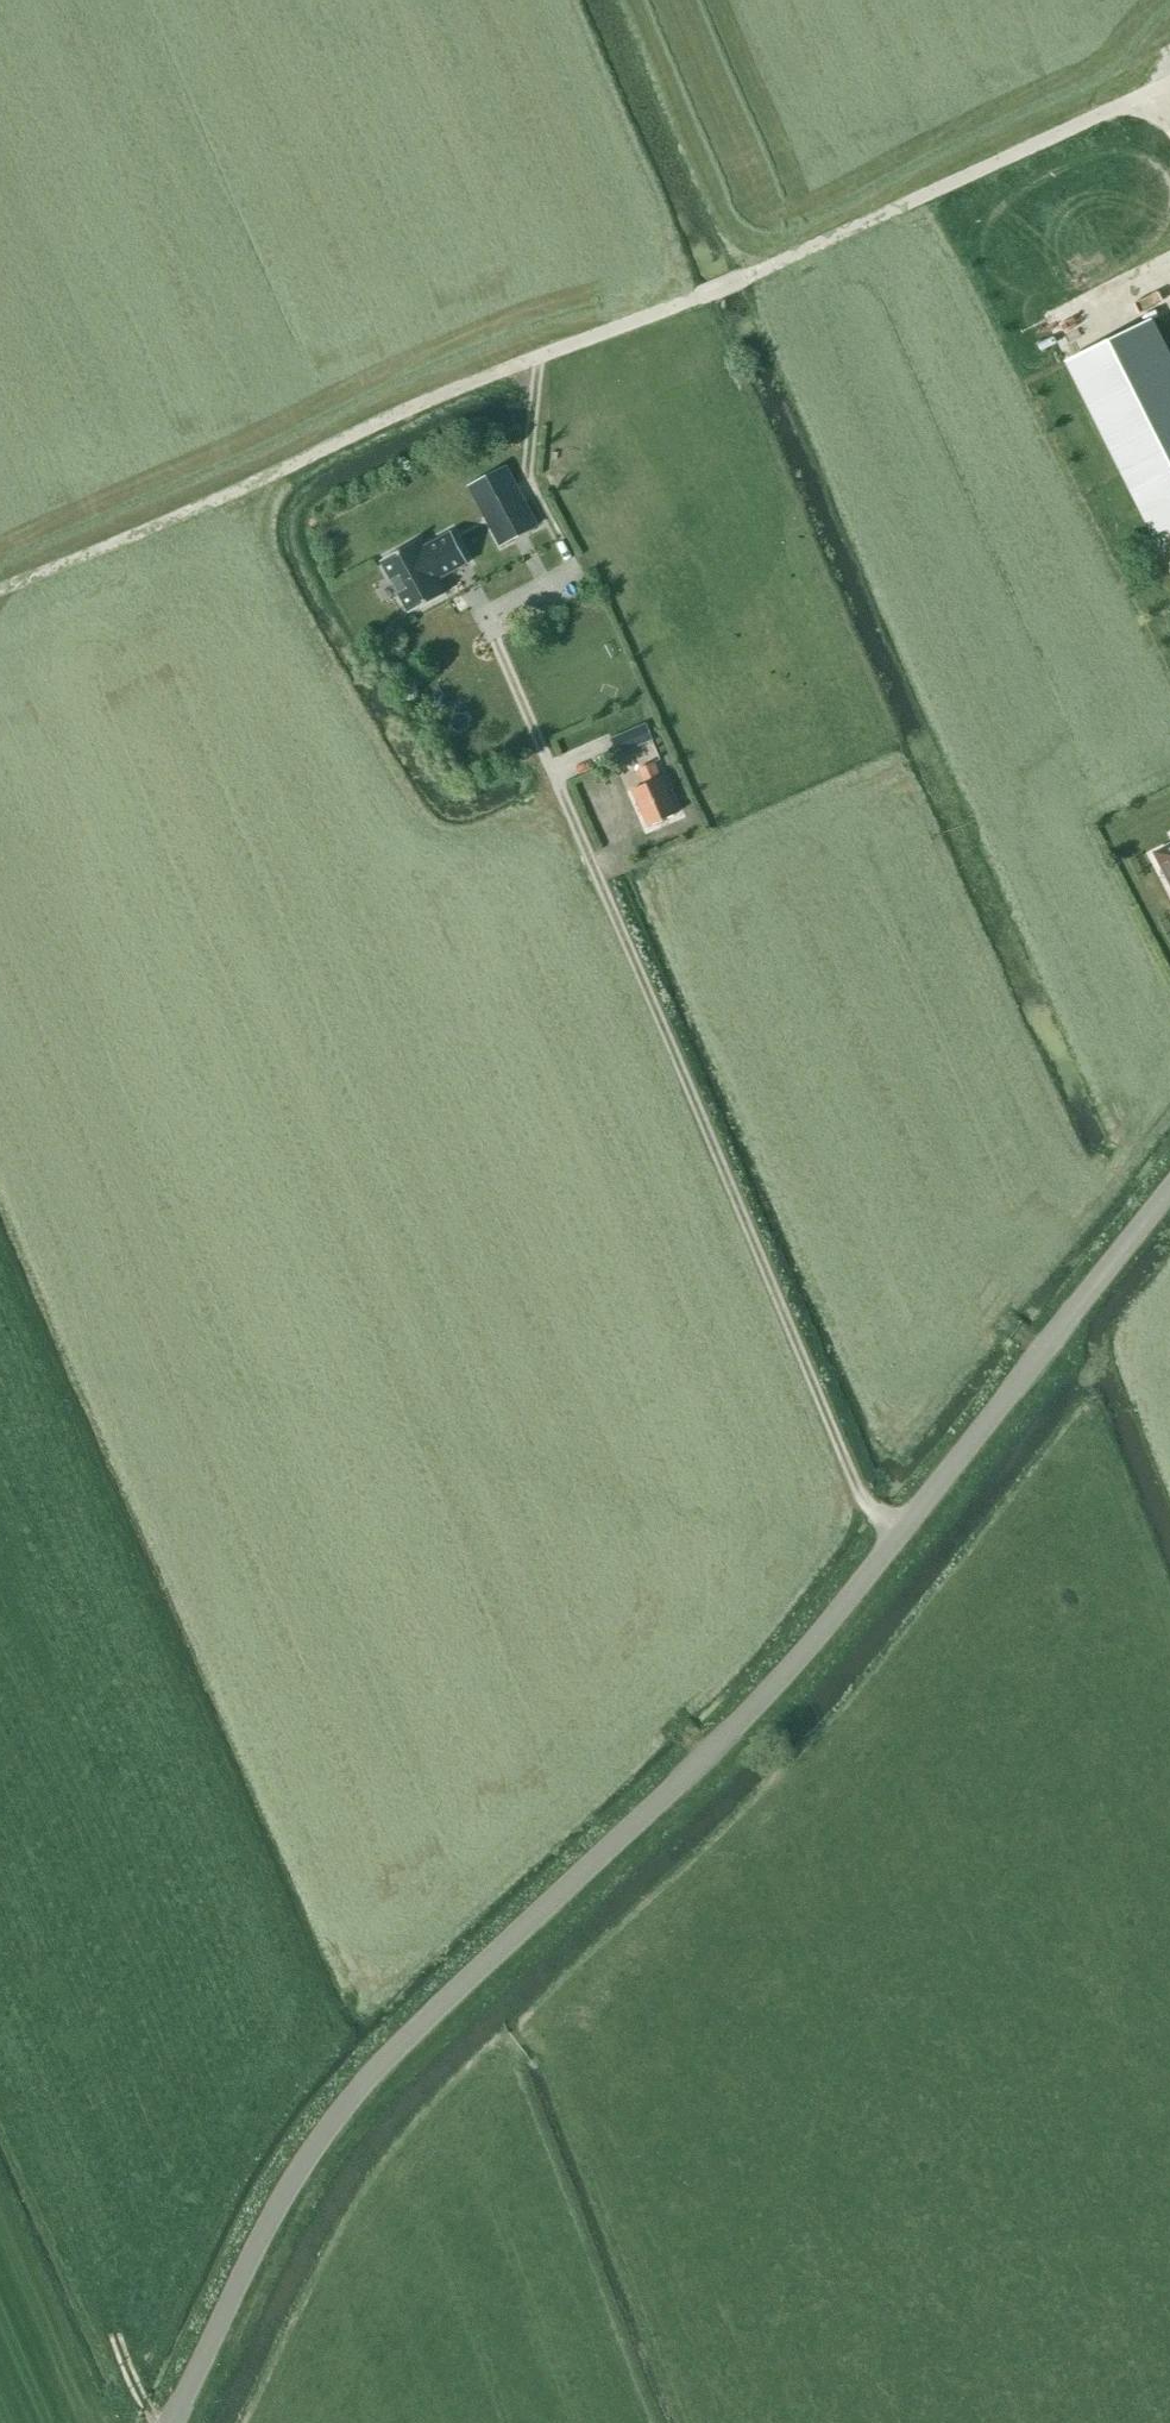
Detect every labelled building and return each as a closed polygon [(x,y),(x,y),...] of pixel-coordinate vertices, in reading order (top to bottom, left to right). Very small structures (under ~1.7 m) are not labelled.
[(1169,580),(1169,450),(1118,476),(1169,580)] [(504,468),(470,486),(501,545),(536,526),(504,468)] [(419,540),(382,560),(410,612),(447,593),(439,578),(469,562),(453,531),(423,547),(419,540)] [(623,733),(630,749),(652,740),(645,724),(623,733)] [(649,827),(677,815),(662,778),(661,779),(654,763),(639,770),(646,785),(634,790),(649,827)] [(1163,874),(1169,889),(1169,846),(1151,856),(1160,875),(1163,874)]
